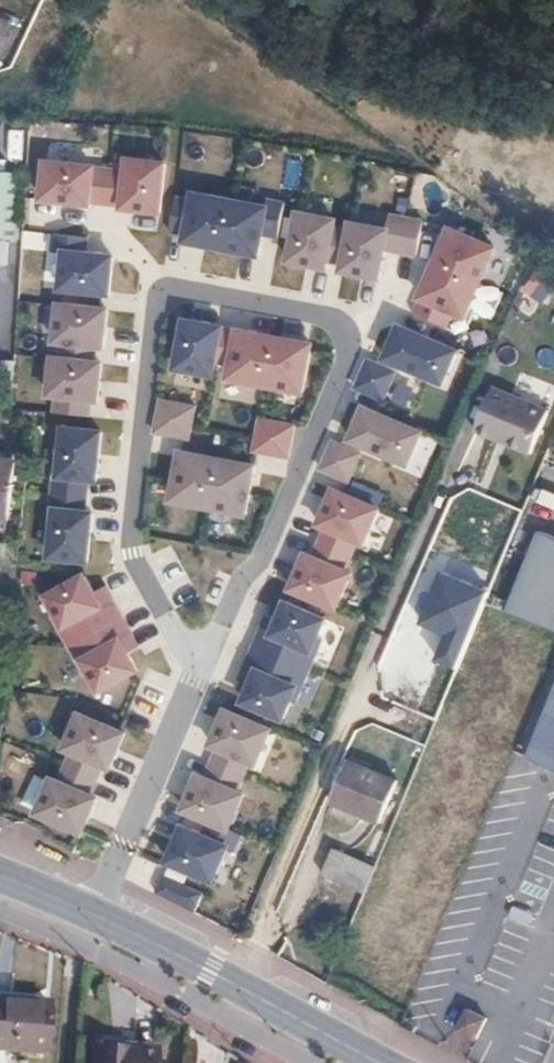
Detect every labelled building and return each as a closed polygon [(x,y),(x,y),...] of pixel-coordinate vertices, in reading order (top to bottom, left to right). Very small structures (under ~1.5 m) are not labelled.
[(163,162),(120,157),(119,170),(114,208),(114,211),(157,216),(163,162)] [(92,165),(38,160),(34,204),(88,209),(88,205),(92,167),(92,165)] [(119,170),(92,167),(88,205),(114,208),(119,170)] [(0,169),(0,239),(22,241),(23,219),(26,171),(0,169)] [(264,206),(187,192),(185,199),(178,237),(177,245),(256,260),(260,237),(265,206),(264,206)] [(178,237),(185,199),(174,197),(167,235),(178,237)] [(265,199),(264,206),(265,206),(260,237),(276,239),(283,202),(265,199)] [(334,219),(292,211),(282,265),(323,273),(325,263),(333,225),(334,219)] [(387,213),(384,228),(387,229),(382,252),(415,258),(422,220),(387,213)] [(384,228),(345,221),(344,228),(337,265),(335,275),(376,283),(382,252),(387,229),(384,228)] [(344,228),(333,225),(325,263),(337,265),(344,228)] [(493,247),(444,226),(412,301),(415,302),(450,317),(461,322),(493,247)] [(47,252),(57,253),(58,249),(86,252),(87,237),(49,233),(47,252)] [(86,252),(58,249),(57,253),(53,293),(107,299),(111,255),(86,252)] [(543,305),(553,287),(533,274),(522,293),(543,305)] [(106,307),(52,301),(48,345),(101,351),(106,307)] [(450,317),(415,302),(411,312),(446,327),(450,317)] [(214,365),(221,327),(178,319),(169,371),(211,379),(214,365)] [(456,349),(394,324),(379,362),(397,369),(441,387),(456,349)] [(230,329),(221,327),(214,365),(223,366),(230,329)] [(310,344),(230,329),(223,366),(220,381),(300,396),(310,344)] [(100,360),(47,355),(42,399),(52,400),(90,404),(96,404),(100,360)] [(383,403),(397,369),(379,362),(365,356),(351,390),(383,403)] [(494,387),(476,431),(495,439),(496,436),(508,440),(506,444),(531,454),(549,410),(494,387)] [(195,406),(157,399),(151,435),(189,442),(195,406)] [(90,404),(52,400),(50,413),(89,417),(90,404)] [(421,431),(359,405),(343,443),(362,451),(405,468),(421,431)] [(295,425),(257,418),(250,453),(288,460),(295,425)] [(99,430),(57,426),(51,481),(88,485),(93,485),(99,430)] [(348,484),(362,451),(343,443),(329,437),(315,471),(348,484)] [(253,465),(175,450),(164,504),(242,519),(253,465)] [(0,461),(0,519),(8,520),(16,463),(0,461)] [(88,485),(51,481),(48,507),(85,511),(88,485)] [(377,508),(328,488),(311,527),(320,531),(354,545),(360,548),(377,508)] [(85,511),(48,507),(42,562),(85,567),(90,512),(85,511)] [(510,604),(553,622),(553,529),(545,525),(510,604)] [(354,545),(320,531),(310,555),(344,569),(354,545)] [(310,555),(300,551),(283,591),(332,611),(349,572),(344,569),(310,555)] [(82,572),(39,596),(59,633),(102,609),(93,593),(82,572)] [(444,635),(433,662),(452,670),(485,592),(439,573),(417,625),(444,635)] [(106,586),(93,593),(102,609),(59,633),(74,660),(117,637),(126,653),(139,646),(106,586)] [(324,618),(279,600),(272,618),(263,638),(309,656),(317,637),(324,618)] [(236,681),(244,684),(251,667),(297,685),(290,702),(295,705),(322,639),(317,637),(309,656),(263,638),(272,618),(263,614),(236,681)] [(117,637),(74,660),(94,697),(137,673),(126,653),(117,637)] [(297,685),(251,667),(244,684),(236,705),(281,724),(290,702),(297,685)] [(553,762),(553,696),(530,751),(553,762)] [(270,729),(221,708),(204,748),(212,751),(248,766),(254,768),(270,729)] [(122,733),(73,712),(57,752),(66,756),(100,770),(106,772),(122,733)] [(248,766),(212,751),(201,777),(237,792),(248,766)] [(100,770),(66,756),(55,780),(90,795),(100,770)] [(398,781),(351,761),(334,803),(380,823),(398,781)] [(201,777),(193,773),(176,813),(225,834),(242,794),(237,792),(201,777)] [(55,780),(46,776),(30,816),(79,837),(95,797),(90,795),(55,780)] [(227,845),(177,825),(161,864),(210,885),(227,845)] [(373,828),(364,858),(378,862),(388,833),(373,828)] [(366,890),(376,866),(336,849),(325,873),(366,890)] [(202,893),(163,876),(155,895),(194,912),(202,893)] [(50,1003),(0,999),(0,1049),(47,1053),(50,1003)] [(483,1012),(471,1007),(469,1011),(466,1010),(458,1030),(477,1038),(485,1018),(482,1016),(483,1012)] [(157,1048),(138,1045),(137,1048),(101,1043),(98,1062),(155,1062),(157,1048)]
